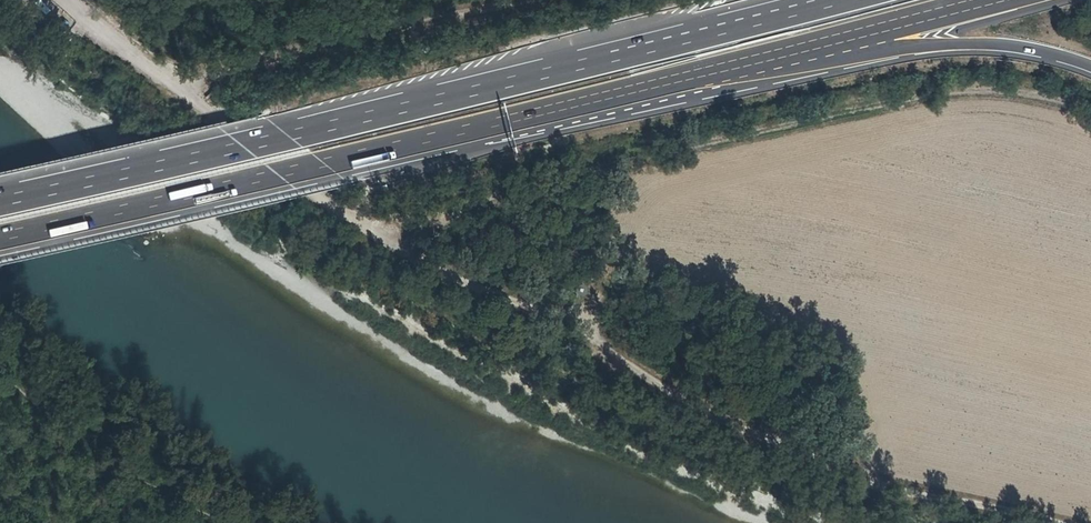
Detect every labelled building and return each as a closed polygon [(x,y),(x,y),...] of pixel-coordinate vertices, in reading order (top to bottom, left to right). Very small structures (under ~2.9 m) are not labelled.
[(574,290),(574,293),(576,295),(579,295),(582,294),(583,292),(582,289),(580,287),(578,286),(575,288),(574,290)] [(686,324),(685,327),(686,330),(689,331),(692,331),(694,329),(694,326),(692,323),(689,322),(686,324)] [(808,373),(807,377),(809,379),(811,380),(814,380),(816,377),(816,374),(813,372),(810,372),(808,373)]
